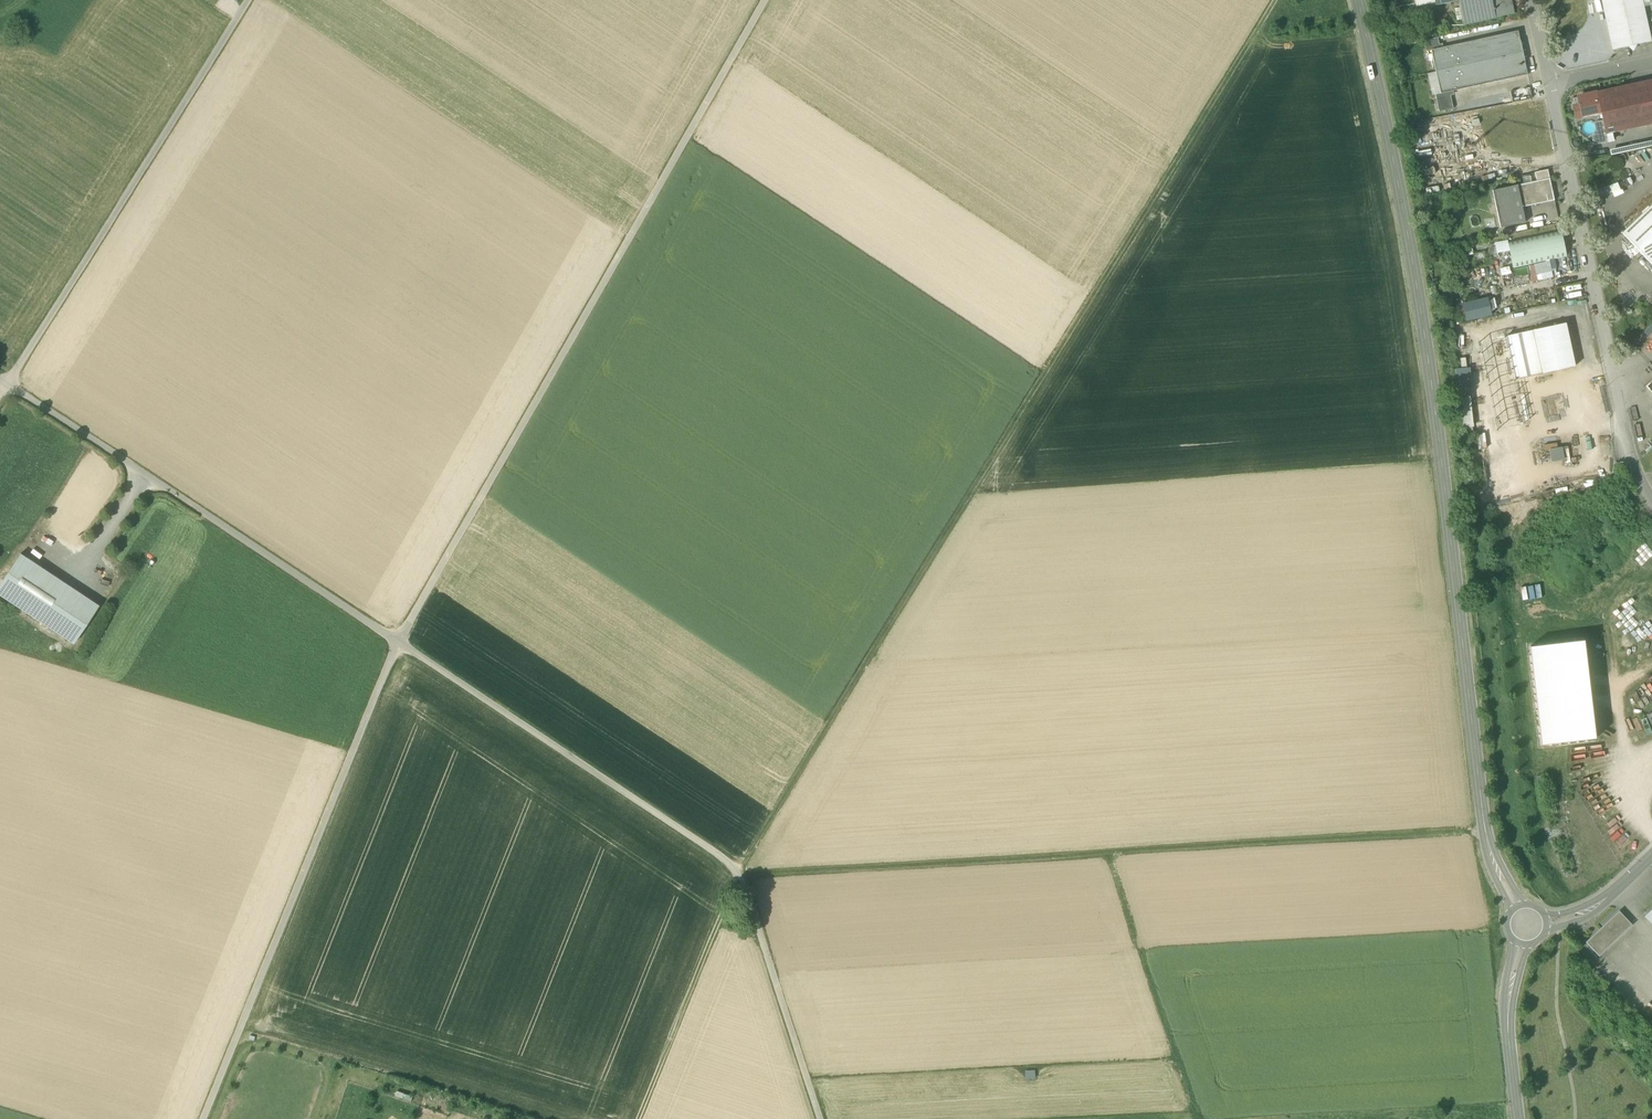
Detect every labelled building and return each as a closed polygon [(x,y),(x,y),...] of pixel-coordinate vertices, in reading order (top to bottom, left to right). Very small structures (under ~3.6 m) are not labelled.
[(1462,17),(1494,10),(1492,0),(1458,0),(1462,17)] [(1494,10),(1495,18),(1514,14),(1511,0),(1492,0),(1494,10)] [(1612,50),(1616,49),(1620,50),(1624,48),(1640,44),(1644,45),(1647,42),(1651,42),(1642,0),(1601,0),(1612,50)] [(1494,10),(1462,17),(1463,24),(1495,18),(1494,10)] [(1518,31),(1458,45),(1468,88),(1528,75),(1518,31)] [(1437,37),(1423,41),(1426,52),(1432,50),(1440,49),(1437,37)] [(1440,49),(1432,50),(1441,94),(1449,92),(1468,88),(1458,45),(1440,49)] [(1597,93),(1601,112),(1605,133),(1651,123),(1651,82),(1651,81),(1597,93)] [(1441,94),(1435,95),(1439,112),(1453,109),(1449,92),(1441,94)] [(1597,93),(1578,97),(1580,105),(1582,116),(1601,112),(1597,93)] [(1580,105),(1574,107),(1576,118),(1582,116),(1580,105)] [(1548,169),(1535,172),(1537,181),(1550,178),(1548,169)] [(1534,172),(1522,173),(1523,182),(1535,180),(1534,172)] [(1537,181),(1517,185),(1522,207),(1554,200),(1550,178),(1537,181)] [(1517,185),(1492,190),(1500,228),(1525,222),(1522,207),(1517,185)] [(1622,233),(1651,265),(1651,205),(1622,233)] [(1561,230),(1507,241),(1513,268),(1567,257),(1561,230)] [(1489,298),(1462,301),(1464,319),(1491,315),(1489,298)] [(1554,323),(1552,327),(1506,337),(1515,379),(1574,366),(1565,324),(1557,325),(1554,323)] [(1473,429),(1470,401),(1457,402),(1460,430),(1473,429)] [(1551,462),(1570,459),(1567,445),(1549,448),(1551,462)] [(20,554),(0,584),(0,596),(73,644),(98,606),(20,554)] [(1596,740),(1584,640),(1531,647),(1542,746),(1596,740)] [(1643,917),(1651,926),(1651,908),(1643,917)] [(1619,912),(1587,942),(1599,955),(1631,925),(1619,912)]
